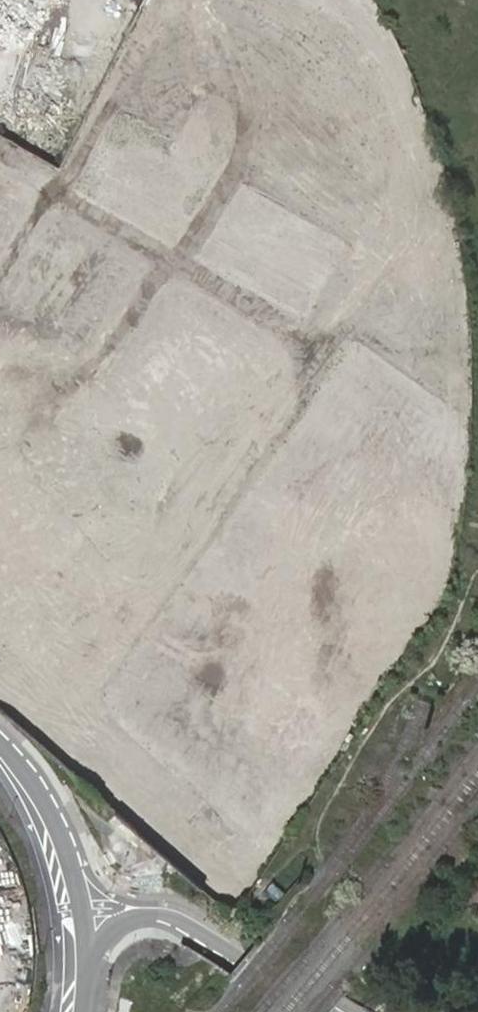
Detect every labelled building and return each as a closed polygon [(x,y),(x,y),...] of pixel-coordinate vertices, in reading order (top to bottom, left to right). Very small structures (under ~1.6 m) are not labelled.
[(327,38),(249,0),(168,0),(70,202),(345,335),(409,202),(394,195),(418,146),(301,90),(327,38)] [(142,682),(306,395),(270,375),(262,389),(210,359),(149,466),(153,468),(66,620),(95,636),(87,650),(142,682)] [(26,654),(0,631),(0,684),(26,654)] [(40,702),(53,684),(41,675),(28,693),(40,702)] [(139,827),(175,785),(75,699),(39,741),(139,827)] [(466,893),(476,902),(477,899),(477,878),(466,893)]
